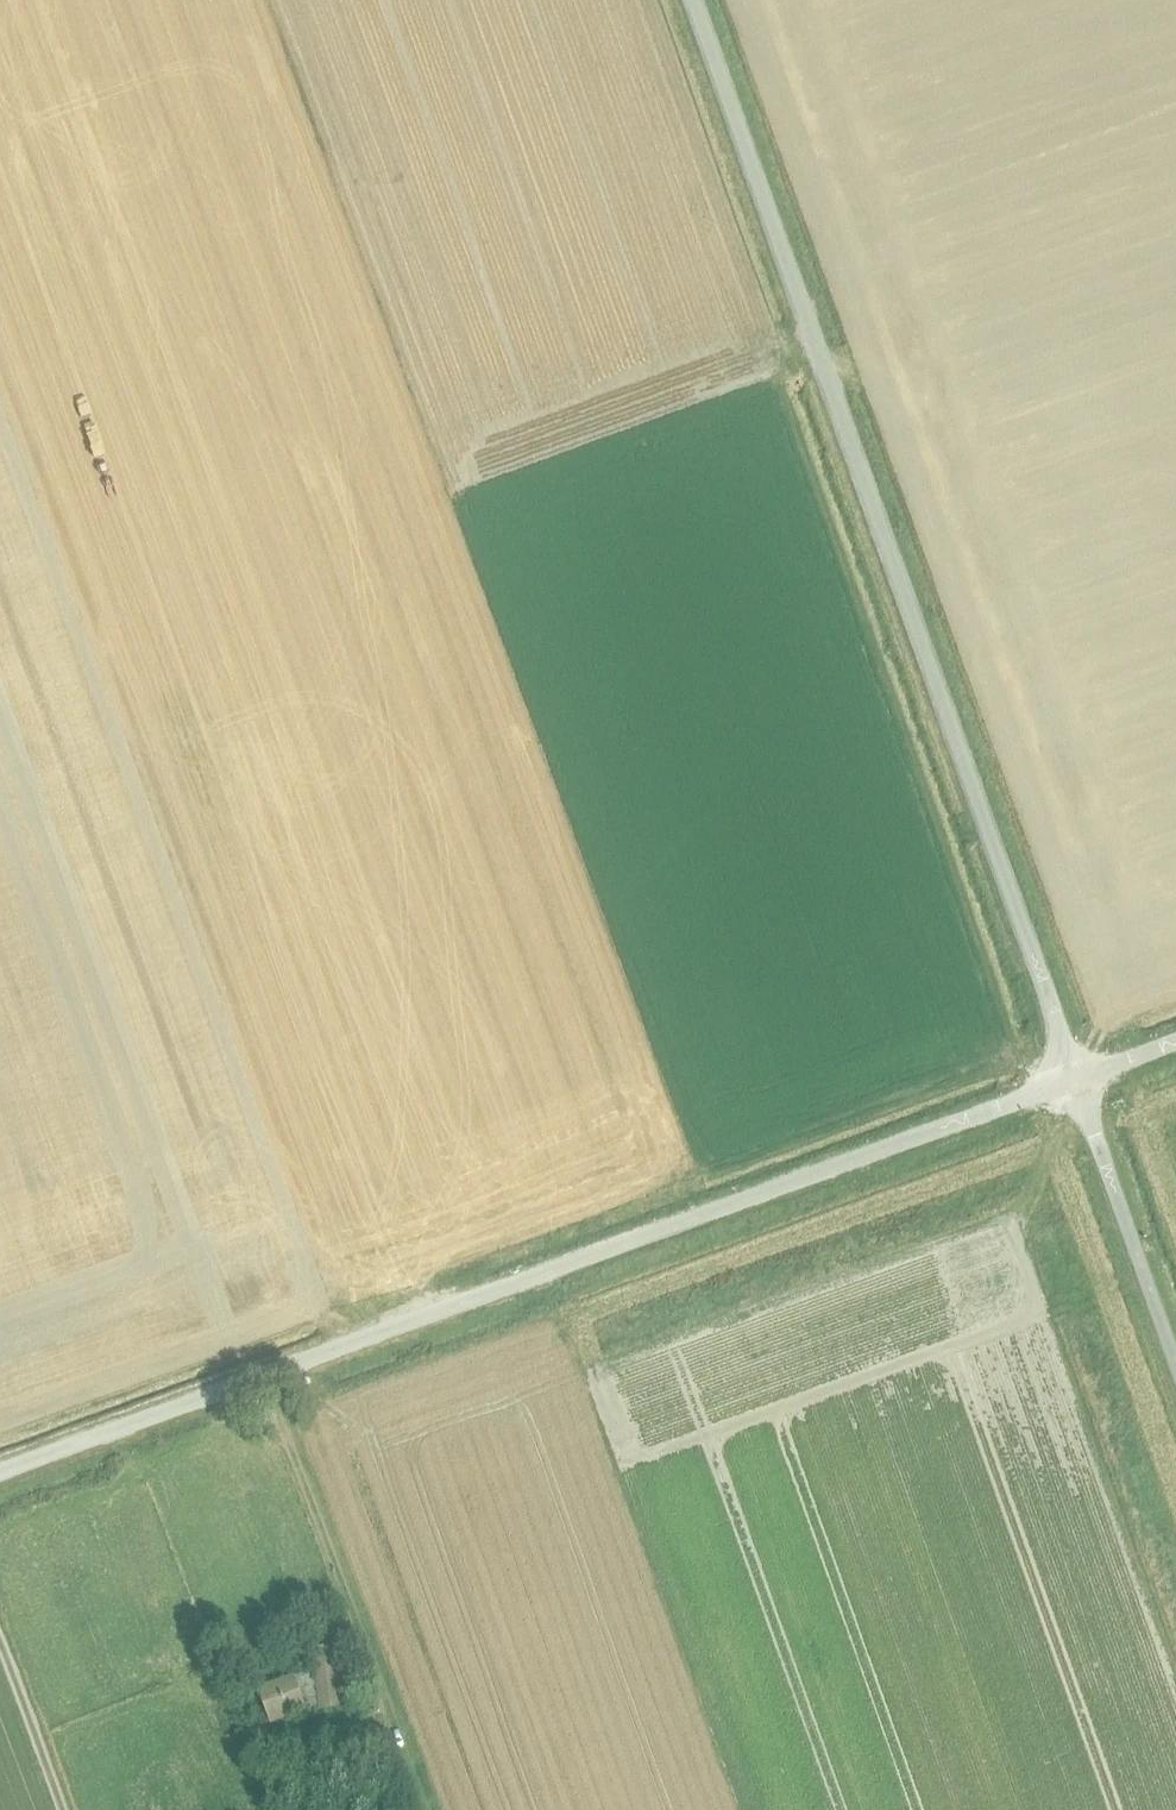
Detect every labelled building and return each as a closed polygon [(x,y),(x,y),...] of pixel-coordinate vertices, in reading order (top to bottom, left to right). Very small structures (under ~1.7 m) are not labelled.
[(260,1692),(273,1725),(307,1712),(306,1710),(318,1705),(319,1711),(341,1709),(335,1650),(312,1652),(315,1676),(295,1681),(294,1679),(260,1692)]
